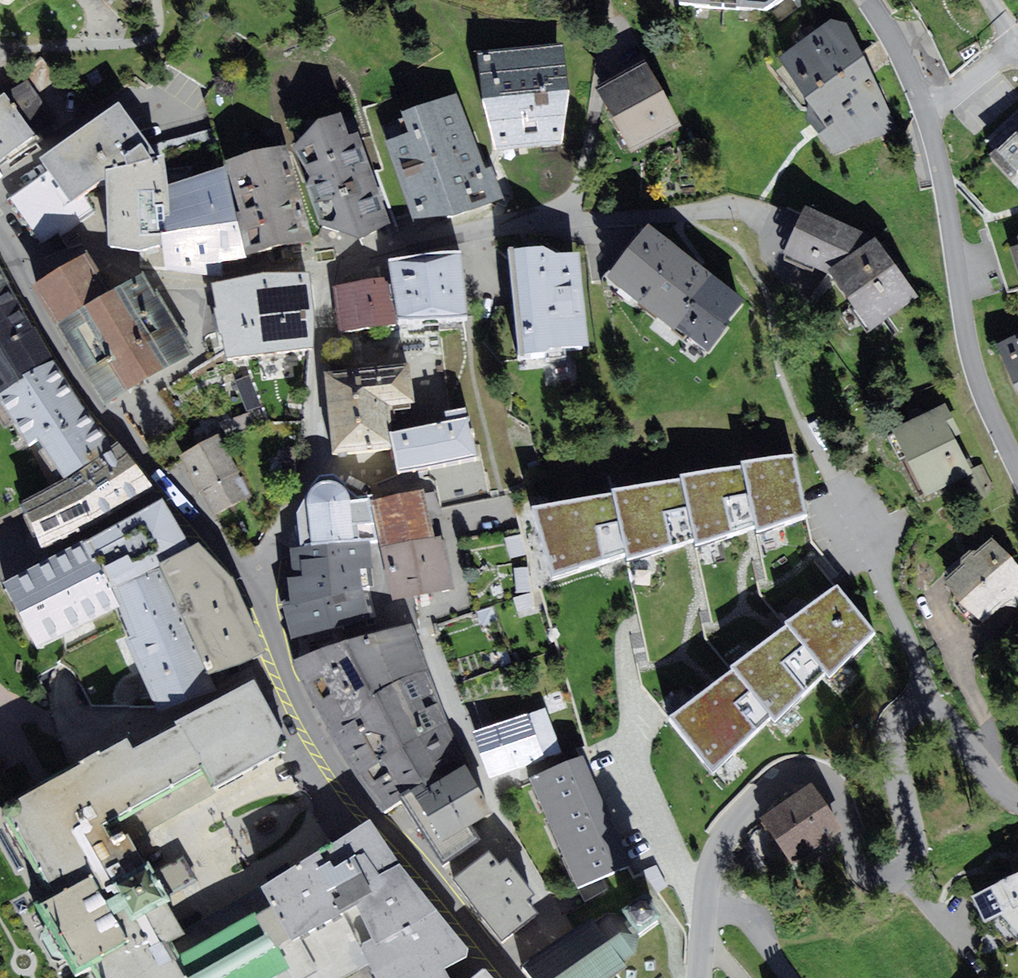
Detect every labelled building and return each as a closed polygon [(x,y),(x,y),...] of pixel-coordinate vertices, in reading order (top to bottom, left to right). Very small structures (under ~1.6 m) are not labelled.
[(832,18),(779,56),(808,102),(805,116),(835,154),(898,129),(847,22),(832,18)] [(563,43),(477,52),(482,99),(497,150),(561,144),(569,90),(563,43)] [(646,61),(597,88),(633,151),(681,125),(646,61)] [(27,79),(5,92),(36,135),(57,122),(27,79)] [(6,155),(36,135),(5,92),(0,96),(0,160),(6,155)] [(410,132),(385,141),(413,219),(454,216),(504,198),(492,166),(485,168),(458,92),(402,112),(410,132)] [(40,157),(50,171),(71,203),(82,195),(106,180),(106,169),(157,156),(119,102),(40,157)] [(318,119),(293,146),(309,177),(306,185),(319,224),(360,238),(390,223),(358,132),(349,135),(340,112),(318,119)] [(994,150),(1017,176),(1017,128),(994,150)] [(287,144),(225,160),(226,165),(246,253),(313,240),(287,144)] [(106,180),(110,245),(165,243),(165,215),(171,215),(168,184),(165,153),(157,156),(106,169),(106,180)] [(165,243),(165,266),(224,271),(224,261),(247,258),(246,253),(226,165),(168,184),(171,215),(165,215),(165,243)] [(94,213),(82,195),(71,203),(50,171),(10,197),(39,241),(57,229),(61,234),(94,213)] [(786,253),(830,274),(872,330),(919,296),(875,236),(872,239),(867,232),(806,205),(786,253)] [(608,276),(708,351),(747,299),(648,224),(608,276)] [(543,245),(509,248),(518,356),(544,353),(551,346),(590,344),(580,252),(556,253),(543,245)] [(469,314),(460,249),(388,259),(391,277),(397,323),(469,314)] [(32,285),(55,324),(100,297),(111,290),(88,252),(32,285)] [(9,283),(0,267),(0,288),(9,283)] [(111,290),(100,297),(149,378),(192,353),(143,271),(111,290)] [(309,273),(213,283),(228,357),(314,346),(314,309),(309,273)] [(397,323),(391,277),(334,285),(340,331),(397,323)] [(9,283),(0,288),(0,396),(55,359),(9,283)] [(104,405),(149,378),(100,297),(55,324),(104,405)] [(998,343),(1013,384),(1017,392),(1017,334),(998,343)] [(63,478),(113,444),(55,359),(0,396),(0,399),(30,446),(39,440),(63,478)] [(409,362),(324,372),(334,453),(393,446),(391,430),(388,406),(414,403),(409,362)] [(945,402),(892,429),(926,497),(974,473),(955,435),(961,433),(945,402)] [(393,446),(398,471),(478,455),(470,415),(468,415),(466,406),(444,410),(446,420),(391,430),(393,446)] [(252,495),(219,433),(174,457),(208,519),(252,495)] [(118,440),(113,444),(63,478),(22,502),(44,549),(102,521),(155,488),(118,440)] [(614,492),(531,507),(552,578),(628,553),(629,560),(695,537),(697,545),(755,524),(757,532),(808,514),(803,492),(795,454),(741,461),(742,464),(681,474),(682,477),(613,489),(614,492)] [(300,546),(370,539),(377,539),(368,495),(357,496),(346,487),(346,483),(334,473),(320,475),(297,509),(300,546)] [(373,500),(381,546),(435,536),(424,489),(373,500)] [(87,537),(3,582),(38,645),(120,605),(112,587),(160,566),(159,563),(190,546),(163,498),(88,539),(87,537)] [(444,535),(435,536),(381,546),(395,600),(455,588),(444,535)] [(509,539),(511,557),(526,555),(523,537),(509,539)] [(940,576),(960,603),(985,623),(1002,605),(1017,607),(1017,565),(1012,556),(991,537),(977,550),(969,550),(940,576)] [(287,577),(292,604),(369,587),(367,568),(373,568),(370,539),(300,546),(290,548),(294,576),(287,577)] [(160,566),(210,675),(241,664),(267,651),(233,577),(232,578),(198,542),(190,546),(159,563),(160,566)] [(216,688),(210,675),(160,566),(112,587),(120,605),(131,634),(125,637),(158,712),(208,693),(216,688)] [(732,668),(670,716),(713,771),(771,716),(775,722),(826,671),(830,676),(875,630),(837,584),(786,621),(788,624),(730,666),(732,668)] [(377,616),(369,587),(292,604),(283,606),(291,637),(377,616)] [(412,623),(375,633),(394,683),(427,670),(412,623)] [(376,692),(394,683),(375,633),(322,647),(359,710),(376,692)] [(327,728),(359,710),(322,647),(292,661),(327,728)] [(376,692),(402,747),(447,723),(427,670),(394,683),(376,692)] [(446,968),(468,957),(468,948),(400,864),(370,818),(262,885),(183,930),(168,903),(172,900),(149,860),(144,862),(127,832),(111,840),(104,824),(203,768),(216,787),(281,750),(286,751),(288,741),(254,680),(175,721),(176,725),(134,747),(126,737),(3,806),(0,801),(0,977),(345,977),(369,965),(376,977),(426,977),(446,968)] [(402,747),(376,692),(359,710),(327,728),(357,777),(402,747)] [(544,706),(473,730),(491,781),(561,757),(544,706)] [(447,723),(402,747),(425,784),(427,787),(464,764),(467,762),(447,723)] [(401,799),(425,784),(402,747),(357,777),(382,813),(401,799)] [(583,755),(530,778),(577,887),(630,865),(583,755)] [(401,799),(442,864),(481,840),(472,825),(494,811),(464,764),(427,787),(425,784),(401,799)] [(844,829),(811,782),(760,817),(793,864),(844,829)] [(489,850),(453,878),(503,941),(538,913),(528,899),(535,893),(507,858),(500,864),(489,850)] [(1000,882),(1013,908),(1017,906),(1017,873),(1000,882)] [(1000,882),(973,895),(986,922),(1002,914),(1016,941),(1017,940),(1017,906),(1013,908),(1000,882)] [(523,964),(533,977),(610,977),(627,966),(624,962),(636,953),(641,934),(663,919),(646,895),(622,913),(607,914),(595,922),(591,916),(523,964)] [(484,967),(471,977),(493,977),(484,967)] [(426,977),(451,977),(446,968),(426,977)]
